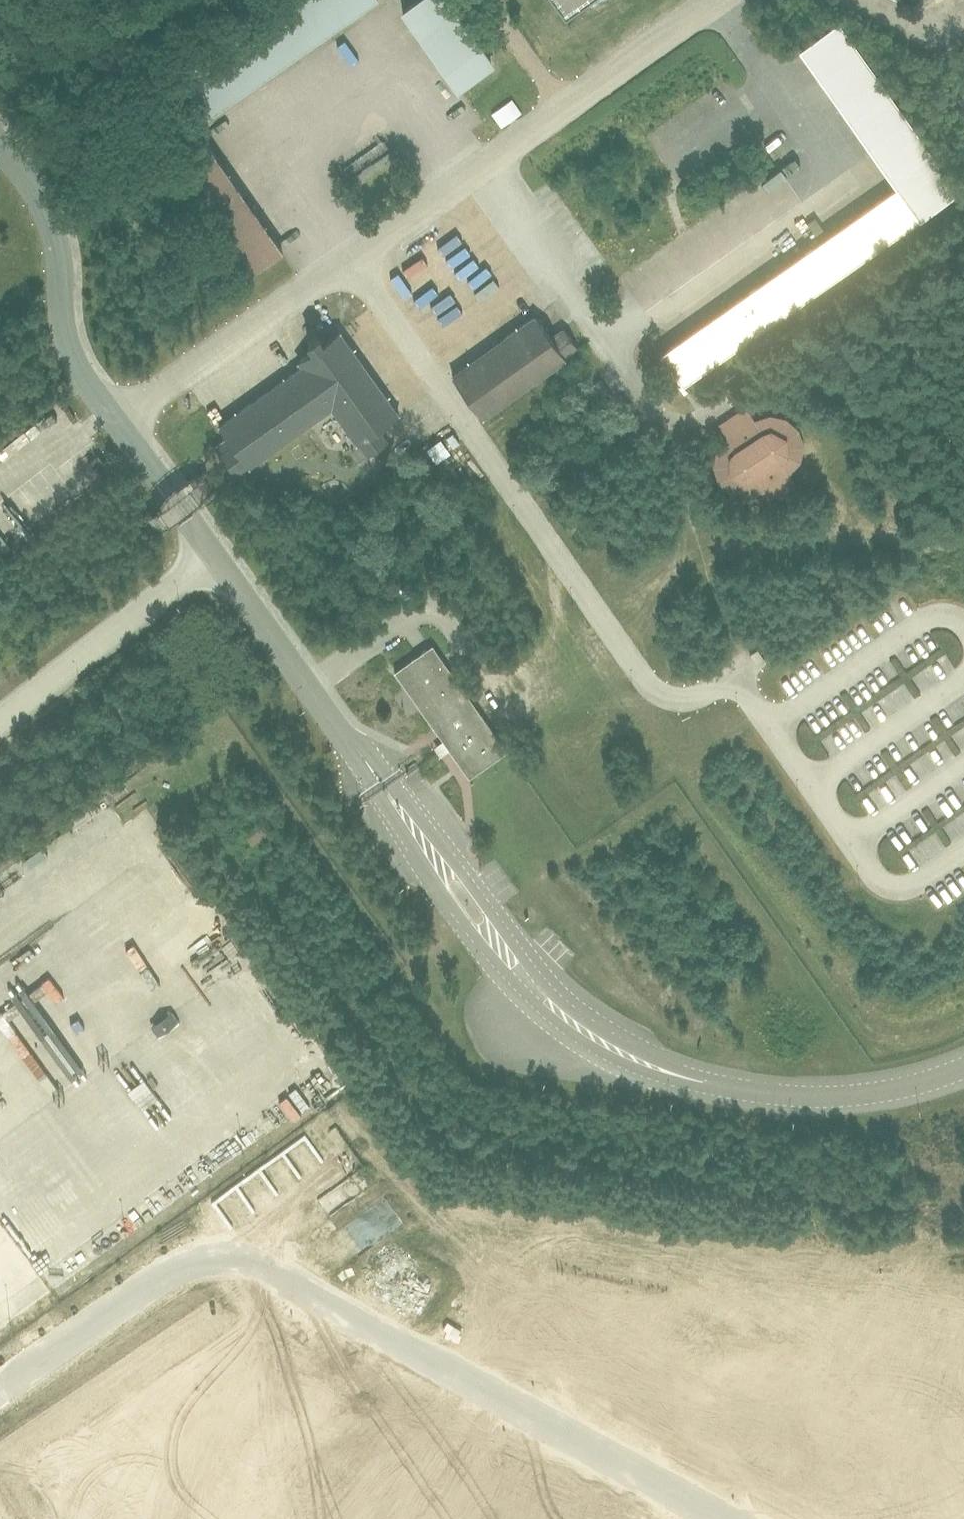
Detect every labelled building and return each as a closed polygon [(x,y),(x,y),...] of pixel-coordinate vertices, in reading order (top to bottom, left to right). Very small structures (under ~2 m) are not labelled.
[(170,68),(202,114),(366,0),(268,0),(170,68)] [(402,8),(458,89),(460,88),(460,87),(491,65),(446,0),(416,0),(405,7),(404,6),(402,8)] [(564,12),(581,0),(555,0),(564,12)] [(798,44),(898,187),(660,353),(682,383),(957,190),(836,20),(802,44),(801,42),(798,44)] [(205,146),(174,168),(247,274),(281,251),(271,237),(270,237),(206,144),(204,145),(205,146)] [(535,315),(451,375),(480,416),(564,356),(563,354),(576,345),(563,327),(550,336),(535,315)] [(233,446),(220,456),(233,473),(246,464),(247,466),(331,406),(357,442),(358,441),(368,454),(387,441),(377,428),(398,413),(338,329),(323,340),(317,332),(307,339),(313,348),(297,359),(301,365),(218,425),(233,446)] [(714,449),(711,465),(716,480),(728,491),(746,494),(760,489),(769,503),(776,498),(789,489),(797,485),(788,471),(798,459),(800,443),(795,428),(783,417),(767,414),(752,420),(743,406),(735,412),(724,419),(716,424),(725,438),(714,449)] [(448,666),(431,643),(394,670),(434,727),(437,725),(442,733),(446,733),(470,767),(483,758),(487,763),(506,749),(479,710),(476,712),(471,704),(467,704),(443,670),(448,666)]
